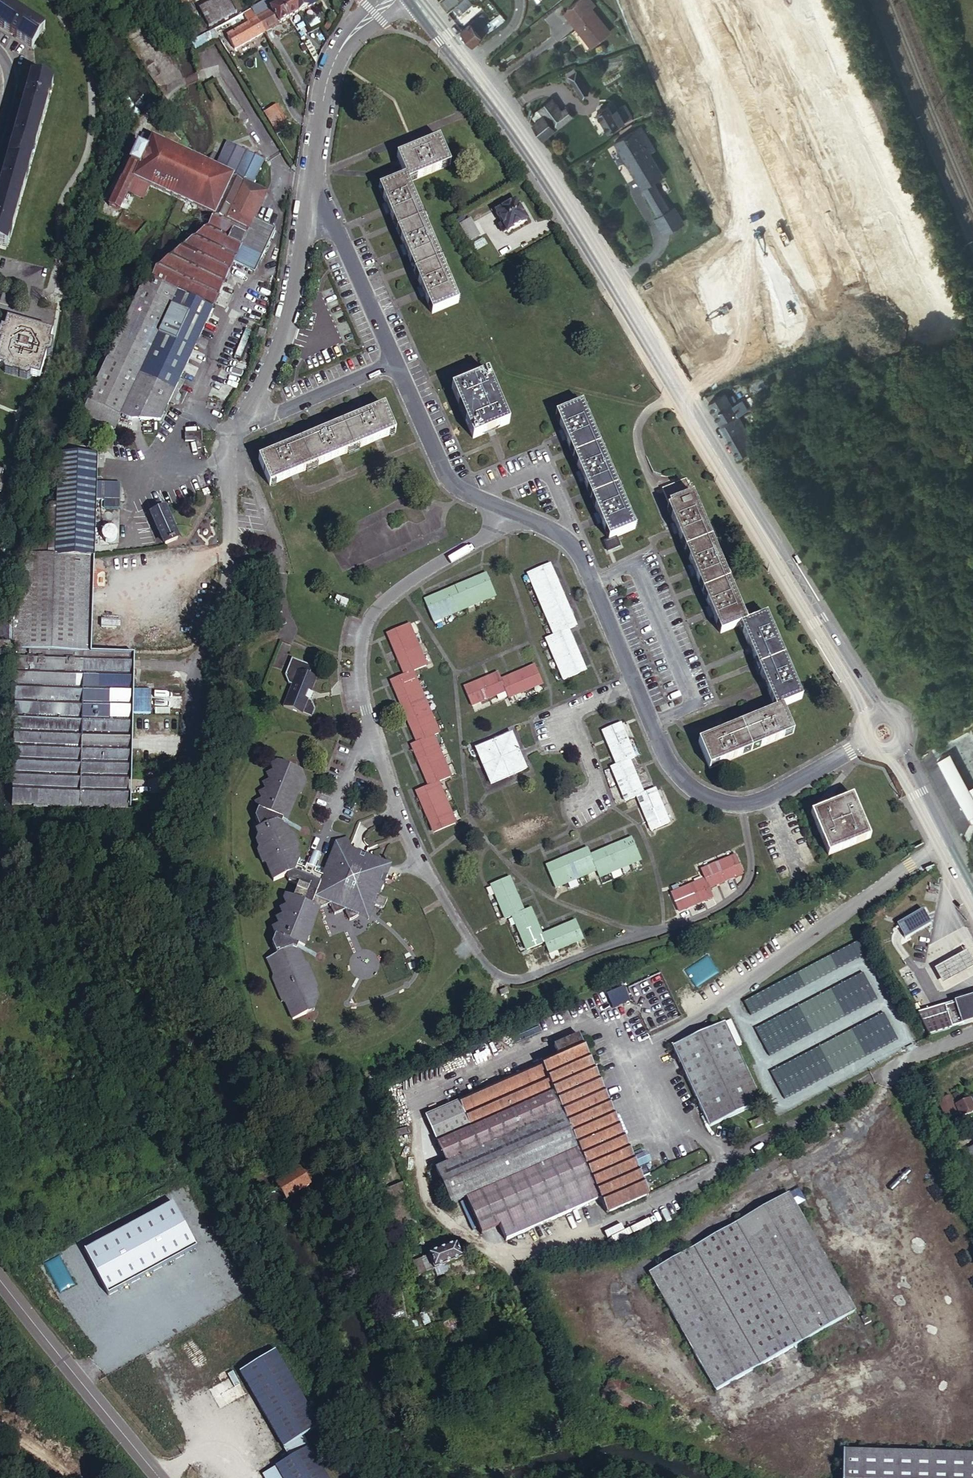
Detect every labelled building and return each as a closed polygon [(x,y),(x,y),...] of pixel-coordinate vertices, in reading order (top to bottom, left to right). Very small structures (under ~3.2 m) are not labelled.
[(44,29),(1,0),(0,0),(0,25),(32,47),(44,29)] [(210,26),(234,14),(228,0),(214,0),(196,9),(197,13),(208,23),(210,26)] [(249,10),(256,20),(271,12),(269,9),(280,3),(278,0),(267,0),(261,3),(249,10)] [(289,0),(285,0),(280,3),(289,19),(298,14),(289,0)] [(298,14),(307,9),(302,0),(289,0),(298,14)] [(314,0),(302,0),(307,9),(316,4),(314,0)] [(440,6),(445,12),(456,4),(453,0),(448,0),(440,6)] [(451,12),(457,19),(472,7),(466,0),(465,0),(451,12)] [(593,7),(587,0),(585,0),(569,13),(576,21),(593,7)] [(289,19),(280,3),(269,9),(271,12),(256,20),(261,29),(263,28),(265,32),(289,19)] [(581,28),(595,46),(612,33),(593,7),(576,21),(581,28)] [(249,10),(244,13),(250,23),(256,20),(249,10)] [(206,28),(210,26),(208,23),(197,13),(206,28)] [(489,36),(507,21),(500,13),(482,28),(489,36)] [(256,20),(250,23),(227,35),(235,49),(264,33),(261,29),(256,20)] [(470,25),(483,41),(489,36),(482,28),(476,21),(470,25)] [(461,33),(474,48),(483,41),(470,25),(461,33)] [(590,50),(595,46),(581,28),(575,32),(590,50)] [(329,43),(321,29),(314,35),(325,51),(329,43)] [(583,98),(590,94),(577,73),(569,78),(583,98)] [(7,247),(54,84),(32,77),(0,189),(0,245),(7,247)] [(545,116),(556,131),(574,118),(568,109),(563,113),(553,100),(540,110),(545,116)] [(614,104),(610,107),(613,113),(618,110),(614,104)] [(609,133),(626,123),(619,112),(618,110),(613,113),(610,107),(598,113),(609,133)] [(619,112),(626,123),(634,119),(627,107),(619,112)] [(545,116),(540,110),(532,116),(537,122),(545,116)] [(275,112),(263,119),(273,134),(284,127),(275,112)] [(533,125),(544,140),(556,131),(545,116),(537,122),(533,125)] [(656,150),(643,127),(639,130),(652,152),(656,150)] [(639,130),(616,143),(633,172),(656,159),(652,152),(639,130)] [(134,180),(172,198),(180,202),(187,205),(196,209),(213,218),(247,233),(254,219),(266,192),(252,186),(234,177),(232,176),(215,169),(174,150),(152,139),(146,150),(138,147),(122,180),(121,179),(108,207),(119,212),(134,180)] [(405,182),(408,188),(450,171),(438,144),(397,162),(405,182)] [(233,146),(229,148),(237,165),(232,176),(234,177),(246,152),(233,146)] [(224,150),(215,169),(232,176),(237,165),(229,148),(224,150)] [(264,161),(246,152),(234,177),(252,186),(264,161)] [(643,188),(655,181),(666,175),(656,159),(633,172),(643,188)] [(658,216),(671,209),(655,181),(643,188),(658,216)] [(459,307),(408,188),(405,182),(379,192),(386,209),(383,211),(387,220),(390,218),(404,251),(401,252),(405,261),(408,259),(422,292),(419,294),(423,303),(426,301),(433,318),(459,307)] [(500,219),(507,231),(527,221),(516,201),(496,212),(500,219)] [(185,211),(191,214),(196,209),(187,205),(185,211)] [(681,227),(686,225),(676,206),(671,209),(681,227)] [(669,234),(669,235),(681,227),(671,209),(658,216),(669,234)] [(664,236),(669,234),(658,216),(653,219),(664,236)] [(155,269),(150,280),(178,292),(212,308),(241,247),(247,233),(213,218),(186,242),(155,269)] [(274,229),(254,219),(247,233),(241,247),(261,257),(274,229)] [(503,233),(507,231),(500,219),(496,221),(503,233)] [(461,231),(471,247),(482,241),(473,224),(461,231)] [(473,248),(476,255),(489,248),(486,242),(473,248)] [(139,290),(138,292),(88,400),(120,415),(139,374),(178,292),(150,280),(139,290)] [(174,389),(212,308),(178,292),(139,374),(174,389)] [(50,333),(8,319),(6,329),(7,330),(3,342),(3,343),(2,342),(0,349),(0,368),(3,368),(4,370),(5,372),(7,373),(8,375),(9,375),(11,376),(12,376),(14,375),(20,377),(20,379),(27,380),(33,377),(41,380),(48,356),(46,356),(49,343),(51,343),(54,334),(50,333)] [(256,340),(263,343),(267,332),(260,329),(256,340)] [(139,374),(120,415),(131,420),(160,419),(174,389),(139,374)] [(474,441),(510,426),(488,376),(453,391),(474,441)] [(733,405),(743,399),(737,388),(735,389),(738,394),(734,396),(733,395),(728,398),(731,403),(733,405)] [(731,403),(728,398),(726,394),(709,404),(714,413),(731,403)] [(754,398),(751,394),(743,399),(733,405),(736,412),(738,414),(749,408),(746,403),(754,398)] [(565,439),(592,428),(581,399),(553,410),(561,428),(564,437),(565,439)] [(120,415),(88,400),(82,413),(113,428),(120,415)] [(272,479),(396,426),(385,401),(368,408),(367,404),(358,408),(360,411),(327,425),(326,421),(317,425),(318,429),(286,442),(284,439),(276,442),(277,446),(260,453),(272,479)] [(720,422),(736,412),(733,405),(731,403),(714,413),(720,422)] [(762,416),(758,408),(752,410),(738,417),(742,424),(744,426),(762,416)] [(726,436),(744,426),(742,424),(738,417),(721,425),(720,426),(726,436)] [(726,436),(739,457),(756,447),(744,426),(726,436)] [(636,532),(592,428),(565,439),(579,472),(583,482),(598,516),(602,525),(610,543),(617,540),(636,532)] [(201,442),(201,434),(186,434),(186,442),(201,442)] [(72,457),(72,479),(99,481),(99,457),(72,457)] [(57,515),(55,554),(92,555),(94,481),(58,480),(57,515)] [(104,492),(103,509),(121,510),(122,484),(100,483),(99,492),(104,492)] [(723,636),(741,629),(749,625),(688,483),(665,493),(672,509),(669,510),(676,527),(673,529),(677,538),(680,536),(694,569),(691,570),(695,579),(698,578),(712,611),(709,612),(713,621),(716,619),(723,636)] [(165,543),(177,538),(164,507),(151,513),(165,543)] [(610,543),(605,545),(609,555),(620,550),(617,540),(610,543)] [(0,625),(0,662),(1,662),(1,660),(5,660),(5,650),(91,652),(92,555),(55,554),(49,554),(30,554),(20,593),(20,618),(14,618),(14,630),(2,629),(2,625),(0,625)] [(565,686),(585,677),(568,636),(577,632),(551,571),(529,580),(555,641),(548,645),(565,686)] [(436,630),(497,604),(488,582),(427,609),(436,630)] [(741,629),(778,712),(786,709),(804,701),(768,617),(749,625),(741,629)] [(438,841),(460,831),(442,790),(455,785),(437,745),(442,742),(415,681),(428,675),(411,635),(389,645),(407,685),(393,691),(419,752),(414,754),(433,795),(420,801),(438,841)] [(5,650),(5,660),(12,660),(12,658),(19,658),(18,702),(109,704),(109,689),(99,689),(99,674),(133,675),(134,653),(91,652),(5,650)] [(320,708),(317,699),(313,697),(316,690),(321,678),(313,675),(317,667),(295,658),(288,674),(292,683),(296,685),(288,707),(316,718),(320,708)] [(509,705),(544,689),(536,671),(501,686),(499,680),(465,694),(472,712),(506,697),(509,705)] [(108,719),(132,720),(132,713),(133,675),(99,674),(99,689),(109,689),(109,704),(108,719)] [(137,716),(153,716),(152,690),(137,690),(137,716)] [(109,704),(18,702),(16,746),(82,748),(81,762),(130,764),(132,720),(108,719),(109,704)] [(786,709),(778,712),(703,745),(715,771),(798,736),(786,709)] [(659,835),(676,828),(662,793),(649,798),(635,763),(640,761),(626,727),(609,735),(623,768),(617,771),(632,806),(644,800),(659,835)] [(492,791),(528,775),(513,740),(478,755),(492,791)] [(972,768),(972,747),(944,743),(940,765),(963,769),(964,766),(972,768)] [(15,804),(23,804),(34,804),(47,805),(129,807),(130,764),(81,762),(82,748),(16,746),(15,804)] [(294,1001),(303,1022),(317,1016),(315,1011),(321,1008),(315,1005),(327,1000),(324,991),(327,989),(316,967),(314,968),(309,959),(307,960),(304,953),(306,948),(311,950),(315,940),(317,941),(321,930),(319,929),(327,911),(339,906),(344,917),(353,912),(357,923),(367,918),(378,910),(382,904),(396,910),(400,900),(391,896),(403,865),(347,843),(337,869),(328,866),(330,862),(328,861),(321,859),(319,858),(318,861),(310,859),(306,850),(309,848),(305,837),(302,839),(297,829),(294,831),(291,824),(293,820),(297,821),(308,792),(311,793),(316,781),(300,775),(302,770),(298,768),(299,765),(288,760),(280,764),(283,770),(275,773),(278,780),(272,784),(275,790),(268,793),(270,800),(264,803),(266,809),(263,819),(267,829),(264,830),(268,840),(265,842),(269,851),(266,853),(271,864),(274,863),(283,883),(296,877),(297,881),(307,885),(302,897),(296,895),(293,901),(296,907),(289,910),(292,916),(285,919),(288,926),(281,930),(283,936),(280,944),(285,955),(276,960),(284,979),(282,981),(291,1003),(294,1001)] [(810,810),(831,850),(871,829),(850,789),(810,810)] [(596,856),(562,870),(555,873),(564,894),(605,877),(608,883),(648,866),(639,845),(625,851),(599,863),(596,856)] [(324,852),(321,859),(328,861),(331,854),(324,852)] [(707,886),(717,882),(741,872),(734,854),(730,855),(700,868),(703,878),(670,892),(677,909),(707,898),(711,896),(707,886)] [(559,959),(592,945),(585,928),(551,942),(539,915),(534,917),(518,883),(500,891),(515,925),(522,922),(537,957),(554,949),(559,959)] [(924,911),(895,928),(903,940),(931,923),(924,911)] [(356,937),(365,955),(377,949),(368,931),(356,937)] [(931,968),(940,983),(972,966),(964,950),(931,968)] [(505,984),(498,987),(502,996),(509,993),(505,984)] [(624,987),(607,994),(614,1010),(631,1003),(624,987)] [(972,1018),(972,995),(922,1010),(929,1032),(972,1018)] [(732,1021),(725,1025),(736,1048),(742,1045),(732,1021)] [(736,1048),(725,1025),(673,1048),(709,1127),(761,1104),(736,1048)] [(580,1044),(576,1034),(551,1045),(556,1055),(580,1044)] [(647,1195),(645,1190),(639,1177),(648,1173),(646,1169),(644,1164),(635,1168),(629,1155),(580,1044),(556,1055),(459,1100),(472,1129),(441,1143),(449,1162),(466,1198),(482,1234),(500,1226),(505,1239),(598,1198),(605,1213),(647,1195)] [(967,1093),(951,1099),(956,1109),(971,1103),(967,1093)] [(939,1101),(947,1118),(957,1114),(948,1096),(939,1101)] [(472,1129),(459,1100),(427,1115),(439,1144),(441,1143),(472,1129)] [(956,1109),(957,1112),(972,1106),(971,1103),(956,1109)] [(749,1122),(752,1129),(765,1124),(762,1117),(749,1122)] [(639,1151),(629,1155),(635,1168),(644,1164),(646,1169),(648,1168),(650,1167),(648,1163),(646,1163),(642,1155),(644,1154),(643,1151),(639,1151)] [(966,1151),(960,1154),(964,1160),(969,1157),(966,1151)] [(964,1160),(967,1165),(972,1162),(972,1155),(969,1157),(964,1160)] [(466,1198),(449,1162),(434,1169),(451,1205),(466,1198)] [(299,1171),(276,1185),(285,1200),(298,1192),(298,1193),(317,1181),(309,1167),(300,1173),(299,1171)] [(377,1192),(391,1228),(414,1218),(401,1182),(377,1192)] [(789,1193),(796,1206),(806,1200),(799,1188),(789,1193)] [(647,1272),(715,1392),(855,1310),(796,1206),(789,1193),(647,1272)] [(178,1200),(91,1251),(117,1295),(203,1245),(178,1200)] [(427,1255),(433,1269),(445,1265),(462,1258),(456,1244),(427,1255)] [(411,1278),(433,1269),(427,1255),(406,1265),(411,1278)] [(445,1265),(433,1269),(436,1277),(448,1272),(445,1265)] [(441,1330),(458,1323),(456,1318),(440,1325),(441,1330)] [(242,1369),(293,1456),(265,1472),(269,1477),(330,1477),(305,1435),(321,1425),(277,1349),(242,1369)] [(264,1423),(256,1428),(260,1435),(268,1431),(264,1423)] [(841,1445),(840,1477),(972,1477),(972,1451),(841,1445)]
